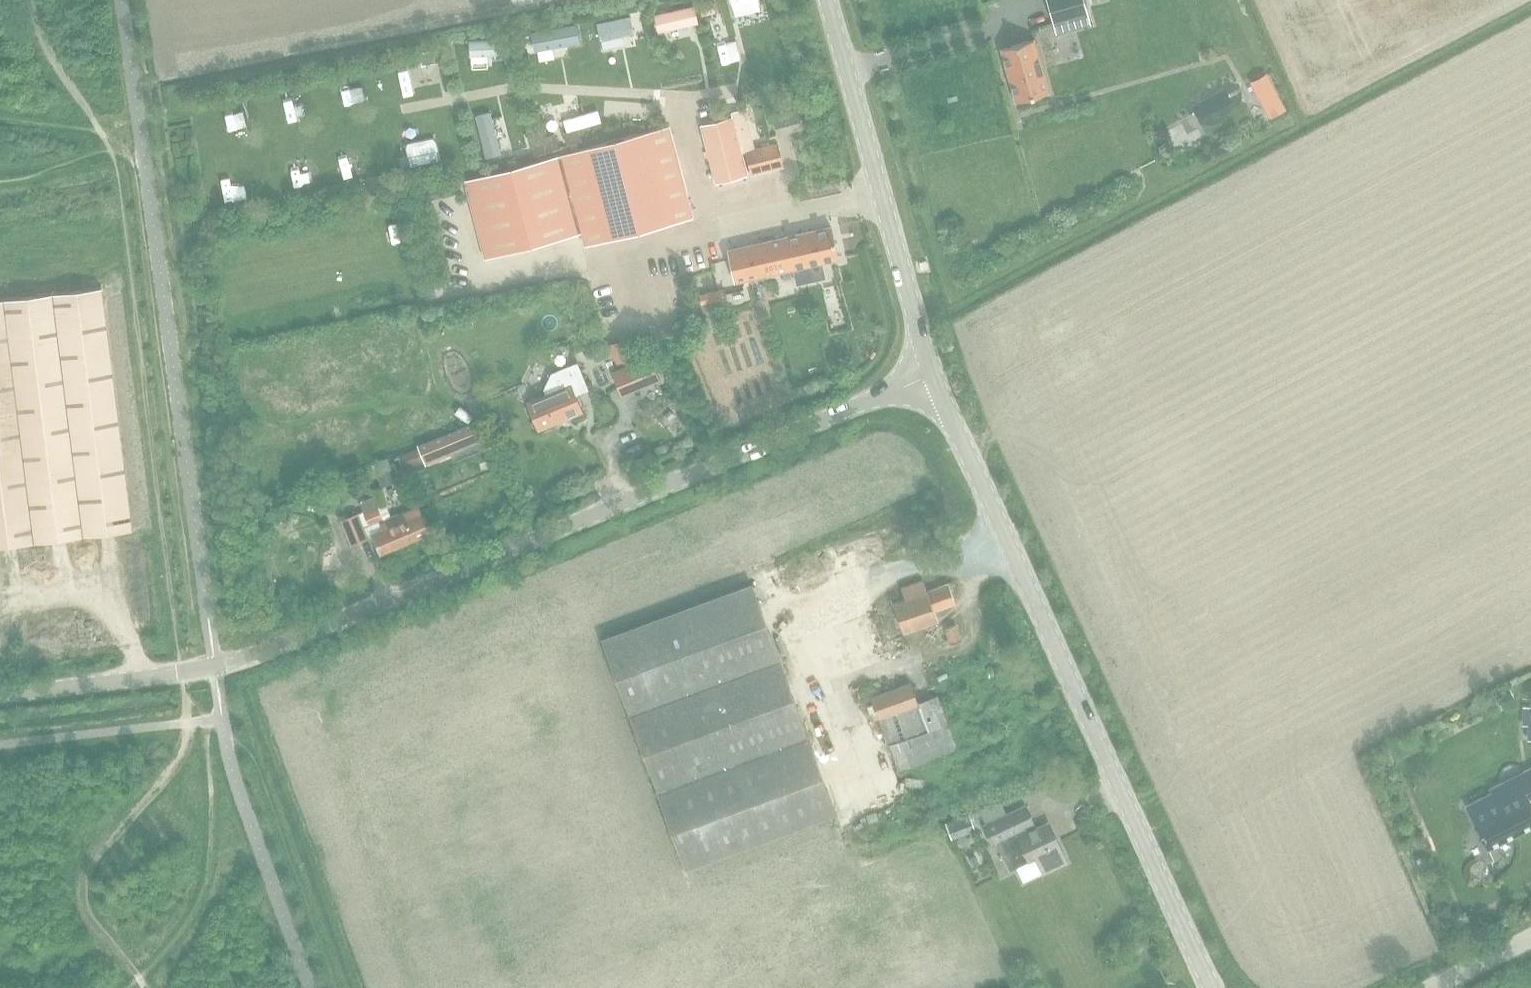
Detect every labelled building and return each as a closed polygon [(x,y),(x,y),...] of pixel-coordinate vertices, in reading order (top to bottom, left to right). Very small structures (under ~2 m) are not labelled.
[(1083,0),(1048,0),(1053,21),(1086,12),(1083,0)] [(1034,39),(1001,48),(1016,100),(1048,91),(1034,39)] [(422,64),(435,62),(433,49),(420,51),(422,64)] [(785,166),(778,141),(756,147),(750,121),(753,120),(750,108),(731,113),(732,117),(702,125),(716,183),(785,166)] [(486,258),(584,232),(587,242),(692,214),(668,125),(465,179),(486,258)] [(831,225),(728,248),(735,280),(838,257),(831,225)] [(100,274),(0,287),(0,546),(132,530),(100,274)] [(723,288),(699,293),(702,304),(725,298),(723,288)] [(650,356),(612,371),(622,394),(659,378),(650,356)] [(575,394),(588,388),(577,363),(558,371),(564,387),(528,402),(539,428),(582,411),(575,394)] [(424,460),(426,463),(482,440),(474,421),(418,443),(419,447),(397,456),(402,469),(424,460)] [(375,495),(358,501),(367,523),(382,517),(377,507),(380,506),(375,495)] [(380,553),(429,533),(417,506),(380,522),(382,528),(371,533),(380,553)] [(357,513),(341,520),(351,544),(367,537),(357,513)] [(935,610),(957,602),(950,583),(928,590),(924,579),(902,586),(907,598),(894,602),(904,631),(938,619),(935,610)] [(752,584),(601,639),(685,867),(836,812),(752,584)] [(872,697),(880,718),(899,769),(960,747),(941,695),(919,703),(911,683),(872,697)] [(1487,847),(1530,824),(1530,800),(1529,797),(1530,796),(1530,767),(1490,788),(1492,791),(1466,805),(1487,847)] [(1027,826),(1034,822),(1025,804),(1006,813),(999,800),(977,810),(992,842),(996,840),(1010,871),(1037,858),(1044,872),(1067,861),(1049,821),(1029,830),(1027,826)]
